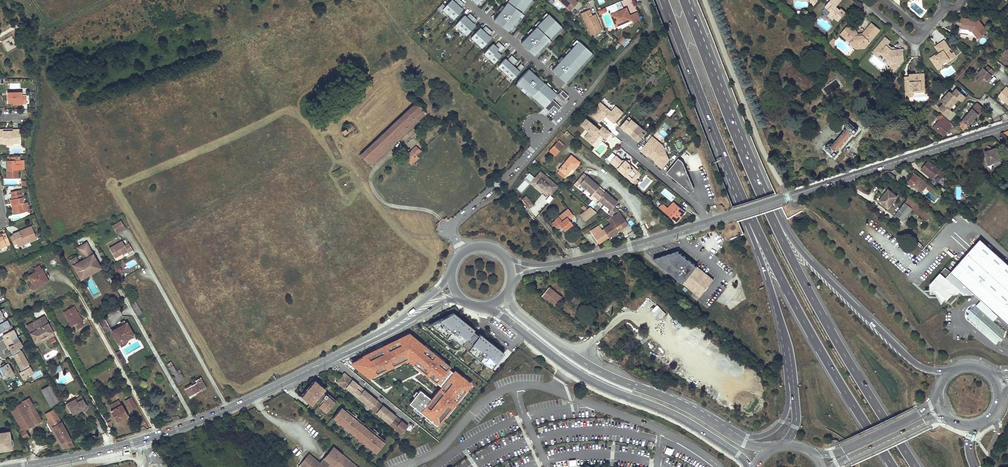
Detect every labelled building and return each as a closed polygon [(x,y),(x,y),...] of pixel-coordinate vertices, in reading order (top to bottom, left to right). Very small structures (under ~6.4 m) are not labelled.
[(463,4),(459,0),(454,0),(452,2),(451,4),(448,2),(444,6),(441,3),(436,8),(440,12),(442,10),(453,19),(460,12),(457,10),(459,9),(463,4)] [(531,0),(508,0),(503,7),(504,8),(501,12),(500,11),(493,20),(507,31),(508,31),(531,0)] [(510,32),(533,2),(531,0),(508,31),(510,32)] [(571,11),(578,3),(575,0),(559,0),(571,11)] [(845,13),(841,9),(840,10),(836,7),(842,0),(832,0),(831,1),(833,2),(830,5),(828,4),(825,8),(831,13),(829,15),(833,19),(837,22),(845,13)] [(611,13),(624,9),(621,2),(608,7),(611,13)] [(630,15),(627,8),(623,10),(625,13),(626,13),(630,21),(632,20),(630,15)] [(623,10),(611,15),(616,27),(630,21),(626,13),(625,13),(623,10)] [(591,16),(588,11),(581,14),(590,35),(601,31),(594,15),(591,16)] [(638,12),(630,15),(632,20),(633,23),(641,20),(638,12)] [(471,25),(476,20),(469,13),(465,18),(463,20),(461,18),(454,25),(465,36),(472,28),(470,26),(471,25)] [(544,45),(560,28),(561,27),(548,15),(520,43),(533,56),(533,55),(540,48),(537,45),(541,42),(544,45)] [(977,20),(960,18),(959,28),(968,30),(972,30),(977,37),(986,31),(977,20)] [(871,40),(879,31),(876,28),(873,32),(868,27),(862,35),(859,35),(860,37),(857,37),(857,35),(857,31),(849,25),(841,35),(851,43),(850,45),(854,49),(857,45),(868,45),(868,41),(871,40)] [(487,37),(492,32),(485,26),(481,31),(479,32),(477,31),(470,38),(481,48),(488,41),(486,39),(487,37)] [(535,57),(562,30),(560,28),(544,45),(541,42),(537,45),(540,48),(533,55),(535,57)] [(972,30),(968,30),(968,31),(971,32),(976,38),(977,37),(972,30)] [(2,40),(6,51),(17,48),(13,36),(2,40)] [(890,42),(885,37),(875,49),(881,53),(882,52),(888,58),(889,63),(891,63),(891,69),(889,69),(890,73),(894,72),(897,69),(897,68),(897,67),(899,67),(903,61),(903,54),(896,54),(896,50),(892,50),(886,46),(888,44),(890,42)] [(935,46),(939,52),(937,53),(938,54),(941,52),(938,47),(945,42),(944,40),(935,46)] [(501,55),(499,54),(504,48),(497,42),(493,47),(492,48),(489,46),(483,54),(493,63),(501,55)] [(591,54),(578,42),(562,59),(563,60),(559,63),(559,62),(558,63),(551,71),(564,83),(565,83),(591,54)] [(930,58),(936,66),(945,60),(946,61),(947,63),(954,58),(949,50),(950,49),(945,42),(938,47),(941,52),(938,54),(937,53),(930,58)] [(887,63),(887,69),(889,69),(891,69),(891,63),(889,63),(888,58),(882,52),(881,53),(886,58),(887,63)] [(566,84),(592,56),(591,54),(565,83),(566,84)] [(511,80),(523,67),(520,64),(515,69),(512,66),(516,61),(510,56),(506,60),(504,59),(497,67),(511,80)] [(943,66),(941,64),(946,61),(945,60),(936,66),(938,69),(943,66)] [(994,71),(987,65),(984,69),(981,72),(979,70),(976,74),(978,76),(975,79),(979,82),(984,86),(988,81),(987,79),(989,77),(994,71)] [(541,82),(540,82),(537,79),(538,78),(537,78),(528,69),(516,83),(543,108),(547,112),(552,106),(557,111),(560,108),(551,100),(555,95),(549,89),(541,82)] [(649,80),(653,83),(657,77),(653,74),(649,80)] [(909,78),(903,78),(906,99),(912,98),(911,92),(921,91),(919,74),(915,75),(915,77),(909,78)] [(923,74),(919,74),(921,91),(911,92),(912,98),(913,98),(913,94),(925,93),(923,74)] [(543,108),(516,83),(514,85),(541,109),(543,108)] [(956,88),(952,93),(959,99),(961,101),(966,96),(956,88)] [(1006,88),(998,97),(1007,106),(1007,90),(1006,88)] [(948,91),(945,96),(954,104),(959,99),(952,93),(950,91),(948,91)] [(22,104),(27,104),(26,95),(22,95),(22,92),(8,92),(8,102),(17,102),(22,102),(22,104)] [(940,100),(943,103),(950,109),(954,104),(945,96),(940,100)] [(361,155),(366,160),(370,165),(426,113),(416,102),(361,155)] [(600,102),(590,114),(599,121),(602,118),(605,115),(613,122),(614,122),(622,112),(615,106),(611,112),(600,102)] [(939,108),(948,116),(952,111),(950,109),(943,103),(939,108)] [(962,122),(958,126),(959,126),(964,130),(968,125),(968,126),(983,109),(976,103),(961,121),(962,122)] [(670,117),(675,110),(671,108),(667,115),(670,117)] [(939,120),(933,127),(944,136),(953,125),(941,115),(940,116),(940,117),(938,116),(937,118),(939,120)] [(586,119),(581,125),(589,131),(584,137),(592,144),(600,135),(605,139),(608,136),(611,133),(603,126),(599,130),(586,119)] [(637,125),(631,119),(628,122),(626,120),(620,127),(629,135),(637,125)] [(828,144),(825,149),(834,157),(838,153),(838,152),(839,152),(839,151),(839,150),(838,149),(850,136),(851,136),(852,136),(853,135),(854,135),(854,134),(858,130),(848,122),(844,126),(845,126),(844,126),(844,127),(844,128),(844,130),(845,131),(833,144),(832,144),(831,144),(830,144),(829,145),(828,144)] [(351,123),(350,124),(349,124),(350,126),(342,131),(344,134),(354,128),(351,123)] [(644,130),(637,125),(629,135),(638,142),(644,135),(642,133),(644,130)] [(20,130),(13,130),(13,131),(5,131),(5,129),(0,129),(0,144),(7,143),(13,143),(17,143),(17,137),(20,136),(20,130)] [(616,137),(611,144),(615,147),(620,140),(616,137)] [(648,156),(651,158),(662,146),(655,140),(653,143),(650,140),(640,151),(647,157),(648,156)] [(565,146),(559,141),(550,151),(556,156),(565,146)] [(662,169),(668,160),(662,146),(651,158),(655,161),(654,162),(662,169)] [(409,155),(408,156),(411,159),(414,162),(418,158),(416,156),(415,155),(419,152),(415,148),(408,154),(409,155)] [(985,152),(989,164),(992,163),(992,164),(993,164),(994,164),(995,165),(996,165),(997,165),(997,164),(997,163),(998,162),(998,161),(1001,160),(997,148),(991,150),(989,150),(985,152)] [(610,162),(615,156),(612,153),(607,159),(610,162)] [(615,156),(610,162),(626,176),(628,174),(632,178),(636,178),(638,176),(638,172),(633,168),(632,169),(630,168),(631,161),(621,160),(616,155),(615,156)] [(9,170),(7,170),(8,178),(19,178),(18,170),(21,169),(21,156),(9,157),(9,160),(8,160),(9,170)] [(566,175),(569,171),(572,168),(573,169),(579,162),(571,156),(559,170),(566,175)] [(683,162),(678,159),(667,173),(689,191),(693,188),(683,162)] [(928,160),(921,169),(933,179),(937,174),(940,170),(928,160)] [(642,171),(631,161),(630,168),(632,169),(633,168),(638,172),(638,176),(642,171)] [(535,178),(531,182),(536,186),(537,184),(545,190),(543,192),(547,196),(549,194),(553,189),(555,190),(558,186),(540,172),(535,178)] [(525,177),(531,182),(535,178),(529,173),(525,177)] [(920,177),(915,173),(908,182),(921,193),(926,187),(928,185),(920,178),(920,177)] [(587,175),(582,180),(579,177),(574,184),(577,186),(579,184),(592,194),(590,197),(596,202),(598,200),(610,210),(608,212),(611,215),(617,210),(613,207),(618,202),(605,191),(601,196),(595,191),(599,186),(587,175)] [(545,190),(537,184),(536,186),(543,192),(545,190)] [(941,195),(929,184),(928,185),(926,187),(938,198),(941,195)] [(879,201),(888,208),(897,197),(888,190),(879,201)] [(532,205),(525,196),(521,200),(528,208),(532,205)] [(24,203),(22,197),(11,199),(10,199),(13,215),(29,211),(27,202),(24,203)] [(932,215),(909,197),(895,214),(903,221),(913,209),(928,221),(932,215)] [(685,212),(673,202),(668,209),(665,213),(676,222),(685,212)] [(662,204),(659,208),(665,213),(668,209),(662,204)] [(581,214),(586,220),(596,212),(590,207),(585,211),(581,214)] [(556,228),(558,227),(560,225),(564,231),(572,225),(567,218),(571,215),(567,210),(555,219),(556,220),(552,223),(556,228)] [(611,224),(603,229),(608,237),(612,235),(614,233),(627,225),(624,220),(619,212),(611,217),(606,219),(607,220),(609,222),(611,224)] [(124,229),(121,222),(113,227),(117,233),(124,229)] [(32,225),(13,233),(14,234),(11,236),(14,244),(17,242),(19,246),(26,243),(28,247),(32,244),(31,241),(38,238),(32,225)] [(596,234),(593,235),(598,244),(608,237),(603,229),(602,230),(599,226),(593,229),(596,234)] [(10,245),(5,233),(1,235),(2,237),(0,237),(0,249),(10,245)] [(930,283),(930,292),(933,292),(940,292),(943,295),(947,298),(952,292),(956,296),(959,293),(957,292),(960,289),(962,292),(964,293),(972,292),(974,291),(1007,322),(1007,262),(981,238),(951,270),(946,265),(930,283)] [(127,250),(128,251),(128,252),(132,250),(128,244),(124,246),(122,241),(110,248),(115,257),(117,260),(124,256),(122,253),(127,250)] [(925,247),(919,242),(916,245),(923,250),(925,247)] [(76,258),(71,260),(79,275),(98,265),(95,258),(93,260),(91,256),(93,255),(87,243),(78,248),(82,254),(85,260),(79,263),(76,258)] [(714,281),(677,251),(653,259),(700,297),(714,281)] [(98,265),(79,275),(81,279),(100,269),(98,265)] [(37,272),(33,274),(29,276),(32,283),(31,284),(33,289),(48,281),(40,266),(35,269),(37,272)] [(549,287),(542,296),(555,305),(562,297),(549,287)] [(940,292),(933,292),(933,297),(933,300),(944,299),(947,298),(943,295),(940,292)] [(574,296),(571,301),(576,305),(579,301),(574,296)] [(136,301),(131,303),(138,315),(142,312),(136,301)] [(63,312),(66,318),(70,324),(67,325),(69,329),(75,326),(81,322),(72,307),(63,312)] [(970,320),(996,343),(999,340),(1001,341),(1004,338),(1004,337),(1003,336),(1006,332),(1002,329),(980,309),(976,313),(975,311),(974,312),(971,315),(973,316),(970,320)] [(462,344),(468,349),(464,353),(488,372),(504,352),(480,333),(479,335),(473,331),(475,329),(454,313),(429,325),(448,339),(451,338),(461,346),(462,344)] [(49,325),(44,317),(36,321),(37,323),(33,326),(34,328),(29,330),(36,342),(44,337),(45,339),(54,334),(53,332),(49,325)] [(109,326),(104,318),(98,322),(102,330),(109,326)] [(12,326),(11,327),(8,320),(4,322),(0,325),(0,330),(1,332),(4,331),(6,334),(14,330),(12,326)] [(37,323),(36,321),(27,326),(29,330),(34,328),(33,326),(37,323)] [(122,326),(112,331),(118,343),(129,338),(129,339),(134,336),(127,323),(126,324),(124,321),(121,323),(122,326)] [(57,329),(53,322),(49,325),(53,332),(57,329)] [(111,331),(109,326),(102,330),(105,334),(111,331)] [(18,338),(14,330),(6,334),(3,336),(5,339),(6,338),(7,340),(4,341),(6,345),(18,338)] [(44,337),(36,342),(37,345),(55,335),(54,334),(45,339),(44,337)] [(370,357),(353,367),(369,377),(404,360),(403,358),(407,356),(412,360),(411,361),(424,373),(426,371),(429,373),(427,375),(440,385),(442,383),(446,386),(443,390),(441,389),(437,393),(439,394),(434,401),(420,390),(409,403),(437,426),(470,384),(462,378),(461,379),(446,367),(447,366),(421,345),(420,346),(414,342),(415,340),(408,335),(404,337),(405,339),(398,343),(397,341),(390,345),(391,347),(385,351),(382,346),(378,349),(380,351),(374,355),(373,354),(369,356),(370,357)] [(23,346),(18,338),(6,345),(8,348),(10,347),(11,349),(10,349),(12,352),(19,348),(23,346)] [(685,349),(688,344),(679,338),(676,342),(685,349)] [(718,351),(720,347),(712,343),(710,346),(718,351)] [(30,365),(22,351),(22,352),(19,348),(12,352),(11,352),(13,356),(15,355),(23,369),(20,370),(22,372),(20,373),(23,378),(34,373),(31,367),(30,367),(29,365),(30,365)] [(658,355),(662,358),(668,351),(665,348),(658,355)] [(697,353),(695,356),(703,362),(705,359),(697,353)] [(740,372),(744,367),(733,358),(729,363),(740,372)] [(713,372),(717,368),(708,360),(705,364),(713,372)] [(678,374),(682,363),(678,361),(673,372),(678,374)] [(10,367),(11,367),(8,362),(3,365),(4,366),(1,368),(0,368),(0,373),(2,376),(2,377),(6,376),(7,378),(10,376),(12,379),(16,377),(10,367)] [(181,380),(184,379),(181,374),(178,375),(173,366),(169,368),(179,385),(182,383),(181,380)] [(679,375),(683,377),(689,368),(686,366),(679,375)] [(718,369),(715,372),(724,379),(727,376),(718,369)] [(358,385),(344,373),(339,379),(341,380),(338,384),(344,389),(346,388),(347,386),(353,392),(352,393),(358,398),(359,396),(366,402),(364,403),(370,408),(372,407),(378,412),(377,413),(382,418),(384,417),(390,422),(389,424),(395,428),(396,427),(402,432),(408,426),(401,420),(398,424),(393,420),(396,416),(382,405),(379,409),(374,405),(377,401),(364,390),(361,393),(356,389),(358,385)] [(686,373),(683,377),(689,381),(692,377),(686,373)] [(693,383),(699,376),(695,374),(690,380),(693,383)] [(197,383),(191,386),(185,389),(189,397),(197,392),(198,393),(206,388),(200,378),(196,381),(197,383)] [(312,378),(298,394),(309,403),(311,400),(320,390),(322,387),(312,378)] [(726,382),(736,387),(738,383),(728,378),(726,382)] [(58,401),(50,386),(42,390),(50,406),(58,401)] [(320,390),(311,400),(316,404),(317,402),(315,401),(322,392),(328,397),(327,398),(331,401),(333,398),(322,389),(321,391),(320,390)] [(756,391),(750,405),(755,407),(760,393),(756,391)] [(317,402),(316,404),(315,404),(319,407),(323,410),(331,401),(327,398),(328,397),(322,392),(315,401),(317,402)] [(40,418),(33,406),(26,393),(21,396),(24,401),(22,402),(22,403),(10,409),(21,428),(19,429),(24,439),(29,436),(25,430),(36,424),(34,421),(40,418)] [(78,403),(76,399),(64,406),(68,415),(72,413),(80,408),(82,411),(85,411),(88,410),(89,407),(84,399),(78,403)] [(137,406),(132,399),(126,402),(130,410),(137,406)] [(122,420),(122,419),(127,416),(121,405),(119,401),(110,406),(112,410),(111,411),(117,422),(122,420)] [(339,405),(330,416),(334,419),(337,422),(341,425),(344,428),(348,431),(352,434),(356,437),(359,440),(363,443),(366,446),(369,449),(372,451),(373,450),(374,451),(378,446),(377,446),(380,442),(377,439),(378,438),(374,434),(372,436),(369,434),(371,432),(366,428),(365,430),(363,427),(364,426),(360,423),(359,422),(358,424),(355,421),(356,420),(353,417),(351,419),(348,416),(350,414),(345,411),(344,412),(341,410),(342,408),(339,405)] [(360,423),(361,421),(344,407),(342,408),(345,411),(350,414),(353,417),(356,420),(359,422),(360,423)] [(54,409),(45,414),(48,419),(57,415),(54,409)] [(51,429),(52,429),(53,428),(64,448),(74,447),(57,415),(48,419),(46,420),(51,429)] [(401,420),(396,416),(393,420),(398,424),(401,420)] [(365,425),(364,426),(366,428),(371,432),(374,434),(378,438),(381,441),(383,439),(365,425)] [(5,451),(5,450),(4,447),(11,445),(14,445),(13,439),(11,440),(10,433),(2,434),(2,433),(0,433),(0,452),(5,451)] [(666,446),(664,452),(670,454),(672,448),(666,446)] [(333,447),(320,463),(314,458),(314,459),(308,454),(300,464),(304,466),(357,466),(333,447)]
